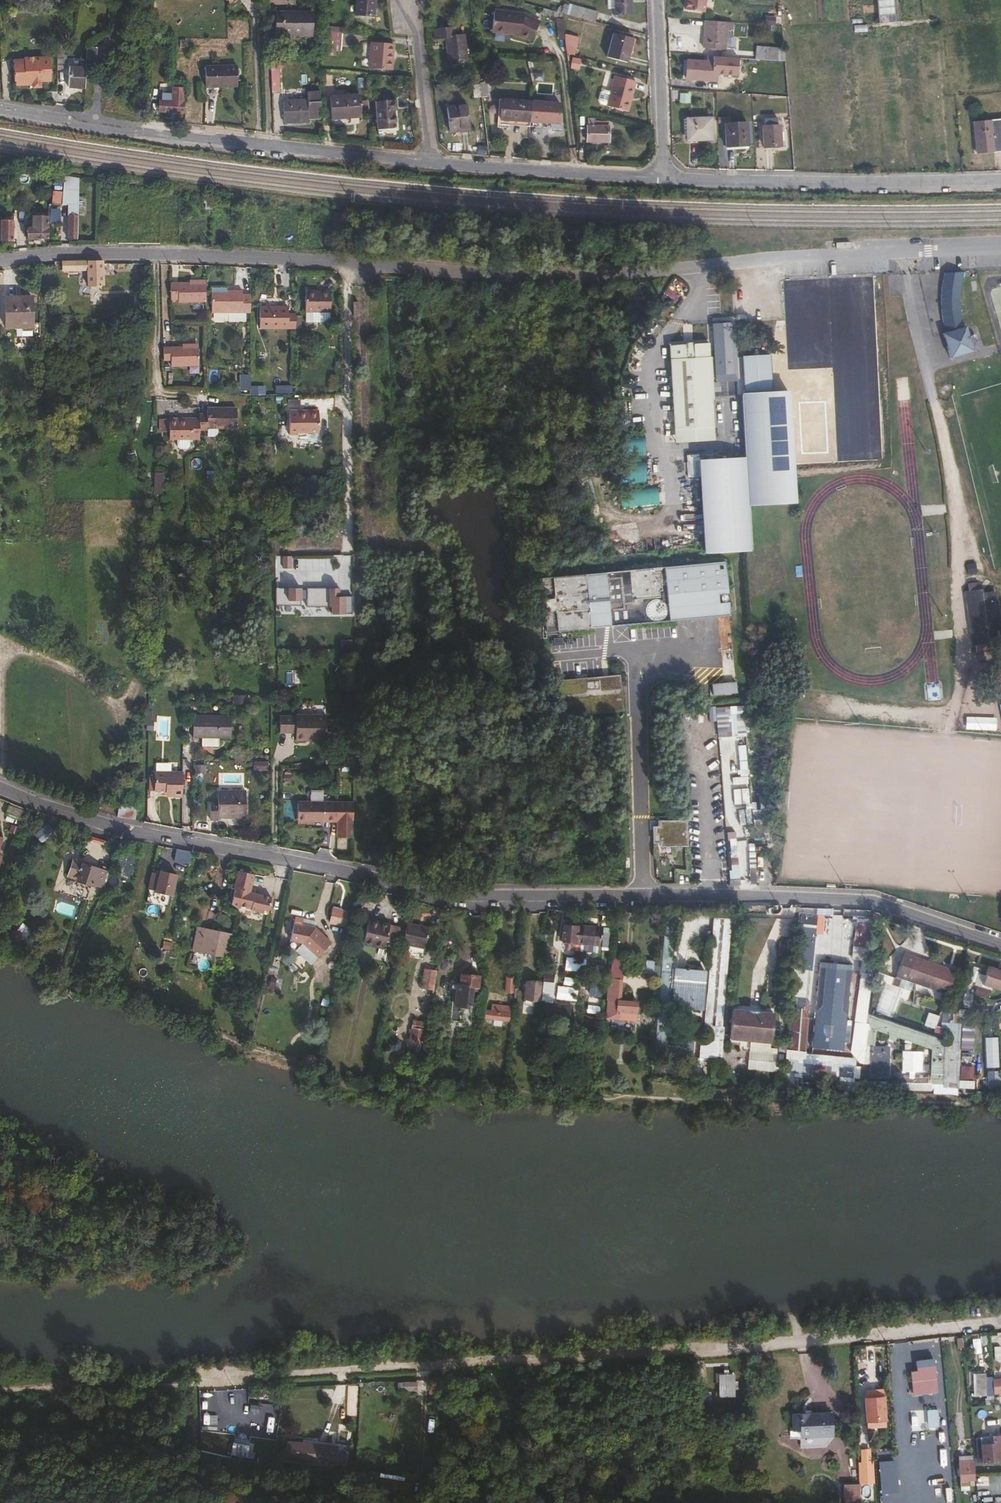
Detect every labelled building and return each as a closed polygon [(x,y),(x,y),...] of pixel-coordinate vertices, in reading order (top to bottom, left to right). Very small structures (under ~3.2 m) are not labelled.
[(375,0),(356,0),(354,12),(373,14),(375,0)] [(627,0),(611,0),(611,2),(611,13),(627,13),(627,0)] [(704,0),(685,0),(684,7),(702,11),(704,0)] [(988,4),(959,7),(958,0),(780,0),(783,30),(1000,11),(1000,3),(988,4)] [(592,20),(594,11),(576,6),(574,15),(592,20)] [(528,37),(537,19),(521,9),(492,7),(489,28),(516,30),(528,37)] [(308,34),(307,9),(270,10),(271,33),(298,32),(298,34),(308,34)] [(724,48),(726,26),(731,27),(731,21),(704,19),(703,47),(709,47),(709,50),(713,50),(714,47),(724,48)] [(572,50),(579,26),(561,20),(562,34),(564,48),(572,50)] [(464,56),(462,33),(453,33),(452,24),(432,26),(433,35),(444,34),(446,57),(464,56)] [(340,45),(342,27),(328,26),(328,43),(340,45)] [(624,61),(631,37),(612,32),(604,56),(624,61)] [(390,66),(392,39),(369,37),(367,64),(390,66)] [(776,58),(777,45),(757,43),(756,57),(776,58)] [(48,76),(48,52),(21,52),(21,55),(22,55),(22,60),(39,60),(38,76),(48,76)] [(93,67),(95,54),(85,53),(84,60),(84,66),(93,67)] [(38,76),(39,60),(22,60),(22,55),(21,55),(11,55),(11,80),(22,81),(22,77),(30,77),(30,83),(38,83),(38,76)] [(710,78),(711,61),(687,59),(686,76),(710,78)] [(233,81),(232,61),(201,63),(202,83),(233,81)] [(81,94),(83,74),(66,73),(64,92),(81,94)] [(624,109),(633,79),(612,73),(604,103),(624,109)] [(178,108),(179,96),(171,95),(171,83),(168,83),(168,89),(159,89),(158,96),(156,96),(156,106),(178,108)] [(179,96),(180,83),(171,83),(171,95),(179,96)] [(318,115),(316,89),(304,90),(304,97),(280,98),(280,119),(305,118),(305,115),(318,115)] [(359,113),(358,92),(327,94),(330,116),(359,113)] [(524,121),(525,116),(497,114),(499,95),(495,94),(493,118),(524,121)] [(525,116),(527,97),(499,95),(497,114),(525,116)] [(556,100),(527,97),(525,116),(554,119),(556,100)] [(397,125),(395,98),(373,100),(376,127),(397,125)] [(557,124),(559,100),(556,100),(554,119),(525,116),(524,121),(557,124)] [(466,126),(464,101),(444,103),(446,127),(466,126)] [(780,144),(779,122),(777,122),(777,115),(765,115),(765,122),(763,122),(763,144),(780,144)] [(710,138),(710,117),(686,117),(686,139),(710,138)] [(1000,152),(997,119),(974,121),(977,154),(1000,152)] [(748,144),(747,121),(725,121),(725,145),(748,144)] [(605,138),(605,122),(584,122),(584,137),(605,138)] [(824,168),(839,167),(838,157),(823,158),(824,168)] [(74,235),(75,174),(60,171),(59,199),(65,200),(64,234),(74,235)] [(45,235),(45,224),(46,224),(46,212),(31,212),(31,224),(24,224),(24,235),(45,235)] [(10,213),(2,213),(2,217),(0,217),(0,235),(9,235),(10,213)] [(319,245),(320,229),(308,228),(307,244),(319,245)] [(100,265),(100,256),(59,257),(59,266),(85,266),(100,265)] [(101,281),(100,265),(85,266),(85,281),(101,281)] [(205,292),(205,274),(188,274),(171,274),(171,290),(178,290),(178,292),(205,292)] [(958,311),(957,301),(957,294),(957,285),(959,274),(954,274),(949,275),(949,281),(939,279),(938,288),(938,296),(939,302),(940,313),(941,318),(943,326),(940,327),(947,352),(971,345),(963,320),(961,321),(959,315),(958,311)] [(249,303),(249,285),(242,285),(242,282),(227,282),(211,281),(211,303),(249,303)] [(329,306),(329,285),(304,284),(303,304),(329,306)] [(29,322),(30,292),(3,291),(2,321),(29,322)] [(294,321),(294,307),(287,306),(287,300),(259,299),(258,320),(294,321)] [(329,316),(329,306),(303,304),(303,316),(329,316)] [(713,420),(707,336),(667,339),(673,422),(713,420)] [(197,357),(197,338),(181,338),(160,338),(160,351),(167,351),(167,357),(197,357)] [(739,351),(742,389),(750,388),(750,399),(762,398),(762,387),(769,387),(766,349),(739,351)] [(722,373),(734,373),(734,358),(722,358),(722,373)] [(248,375),(248,360),(240,360),(240,375),(248,375)] [(743,453),(731,454),(736,528),(737,544),(751,543),(748,498),(794,495),(790,442),(787,399),(786,386),(769,387),(762,387),(762,398),(750,399),(750,388),(742,389),(739,389),(743,453)] [(233,424),(234,404),(219,404),(219,407),(205,407),(205,410),(197,410),(197,414),(197,417),(197,426),(204,426),(204,423),(233,424)] [(314,427),(314,408),(293,408),(293,405),(285,405),(285,429),(293,429),(293,427),(314,427)] [(196,434),(197,426),(197,417),(175,417),(175,414),(167,414),(167,434),(196,434)] [(714,432),(713,420),(673,422),(674,435),(714,432)] [(736,528),(731,454),(698,456),(703,529),(736,528)] [(628,483),(645,482),(644,458),(627,459),(628,483)] [(145,493),(162,494),(164,471),(146,470),(145,493)] [(621,489),(622,507),(659,506),(658,487),(621,489)] [(737,544),(736,528),(703,529),(705,547),(737,544)] [(543,568),(547,622),(731,608),(727,555),(543,568)] [(983,637),(977,583),(976,583),(975,576),(965,577),(965,585),(962,585),(965,611),(969,640),(972,640),(973,647),(984,646),(983,637)] [(997,625),(993,593),(990,593),(989,586),(978,587),(978,583),(977,583),(983,637),(984,646),(983,638),(986,638),(986,634),(995,633),(994,625),(997,625)] [(299,604),(300,587),(276,587),(275,603),(299,604)] [(334,587),(308,587),(308,604),(331,605),(331,613),(352,614),(353,596),(334,595),(334,587)] [(560,681),(561,702),(619,699),(618,678),(617,677),(617,670),(603,670),(603,669),(560,671),(561,681),(560,681)] [(712,677),(713,688),(737,686),(736,675),(712,677)] [(708,728),(718,727),(718,707),(707,707),(708,728)] [(325,735),(325,710),(296,709),(296,711),(279,710),(278,727),(294,728),(295,734),(325,735)] [(228,732),(228,711),(190,711),(190,732),(228,732)] [(729,754),(732,816),(752,816),(749,731),(745,731),(744,717),(719,718),(720,735),(715,735),(715,745),(721,744),(722,754),(729,754)] [(200,762),(200,754),(190,754),(190,762),(200,762)] [(179,792),(179,768),(152,768),(151,786),(163,786),(171,786),(171,791),(179,792)] [(242,811),(242,784),(215,784),(214,795),(206,795),(206,814),(215,814),(215,810),(242,811)] [(350,833),(350,798),(295,797),(294,818),(303,818),(303,816),(334,817),(334,833),(350,833)] [(129,816),(131,804),(114,801),(112,812),(129,816)] [(16,815),(18,807),(5,803),(2,811),(16,815)] [(652,824),(652,839),(659,839),(659,843),(686,843),(685,817),(658,818),(659,824),(652,824)] [(11,830),(13,822),(7,820),(4,828),(11,830)] [(746,827),(736,828),(737,836),(747,835),(746,827)] [(756,843),(747,843),(748,862),(756,862),(756,843)] [(98,881),(103,866),(70,855),(65,871),(98,881)] [(268,893),(253,889),(247,888),(249,883),(251,871),(235,867),(230,886),(232,886),(228,900),(235,903),(238,904),(238,902),(248,905),(248,906),(264,910),(268,893)] [(170,888),(173,879),(154,874),(152,883),(170,888)] [(329,922),(346,926),(349,913),(333,909),(329,922)] [(381,945),(387,921),(365,916),(359,939),(381,945)] [(422,943),(426,922),(405,917),(400,938),(422,943)] [(326,939),(312,924),(291,919),(288,935),(301,938),(314,952),(326,939)] [(581,940),(583,924),(563,922),(560,938),(581,940)] [(854,922),(855,946),(873,945),(871,922),(854,922)] [(196,948),(201,926),(194,924),(190,947),(196,948)] [(223,953),(227,931),(201,926),(196,948),(223,953)] [(947,994),(954,972),(905,955),(897,978),(947,994)] [(842,996),(845,960),(824,958),(821,992),(814,993),(809,1049),(846,1053),(852,997),(842,996)] [(431,985),(434,965),(421,963),(418,983),(431,985)] [(700,1003),(704,967),(675,964),(671,1000),(700,1003)] [(988,965),(982,984),(1000,990),(1000,970),(988,965)] [(474,987),(476,972),(458,970),(457,981),(455,980),(452,1000),(468,1002),(469,987),(474,987)] [(510,989),(511,974),(504,973),(503,988),(510,989)] [(532,996),(533,979),(525,978),(523,995),(532,996)] [(895,978),(893,985),(888,983),(881,1009),(894,1013),(903,980),(895,978)] [(627,1015),(629,998),(608,996),(606,1013),(627,1015)] [(507,1016),(508,1003),(491,1001),(490,1007),(484,1007),(483,1014),(507,1016)] [(572,1003),(547,1002),(546,1021),(571,1022),(572,1003)] [(768,1038),(769,1026),(748,1023),(750,1005),(731,1004),(728,1034),(768,1038)] [(769,1026),(771,1008),(750,1005),(748,1023),(769,1026)] [(417,1049),(421,1024),(418,1024),(419,1018),(410,1017),(407,1038),(415,1039),(414,1048),(417,1049)] [(973,1048),(973,1035),(962,1035),(962,1048),(973,1048)] [(869,1045),(869,1079),(890,1079),(890,1046),(869,1045)] [(934,1381),(933,1361),(918,1362),(919,1370),(910,1370),(910,1383),(920,1383),(920,1381),(934,1381)] [(982,1369),(969,1370),(970,1383),(973,1382),(973,1391),(983,1390),(982,1369)] [(990,1373),(991,1387),(1000,1387),(1000,1373),(990,1373)] [(734,1374),(719,1374),(719,1386),(734,1386),(734,1374)] [(431,1377),(424,1376),(422,1388),(429,1389),(431,1377)] [(895,1393),(894,1379),(887,1380),(888,1402),(897,1401),(897,1393),(895,1393)] [(412,1380),(392,1381),(392,1390),(412,1388),(412,1380)] [(873,1418),(872,1396),(862,1396),(863,1419),(873,1418)] [(882,1418),(881,1396),(872,1396),(873,1418),(882,1418)] [(934,1409),(927,1410),(928,1425),(935,1424),(934,1409)] [(807,1411),(792,1411),(792,1429),(798,1429),(799,1433),(831,1432),(831,1413),(808,1413),(807,1411)] [(67,1429),(58,1430),(58,1440),(67,1440),(67,1429)] [(976,1433),(978,1458),(1000,1456),(1000,1431),(976,1433)] [(317,1462),(316,1444),(305,1442),(290,1440),(287,1458),(317,1462)] [(341,1455),(341,1447),(330,1446),(316,1444),(317,1462),(347,1467),(349,1456),(341,1455)] [(251,1453),(235,1453),(236,1466),(258,1466),(258,1457),(252,1458),(251,1453)] [(968,1456),(956,1457),(957,1477),(970,1475),(968,1456)] [(869,1481),(868,1462),(857,1462),(858,1482),(869,1481)] [(357,1478),(356,1468),(341,1469),(341,1476),(357,1478)] [(412,1474),(372,1469),(372,1474),(412,1479),(412,1474)] [(410,1492),(412,1479),(372,1474),(370,1488),(385,1490),(384,1498),(395,1499),(396,1491),(410,1492)] [(843,1502),(860,1502),(860,1484),(843,1484),(843,1502)]
